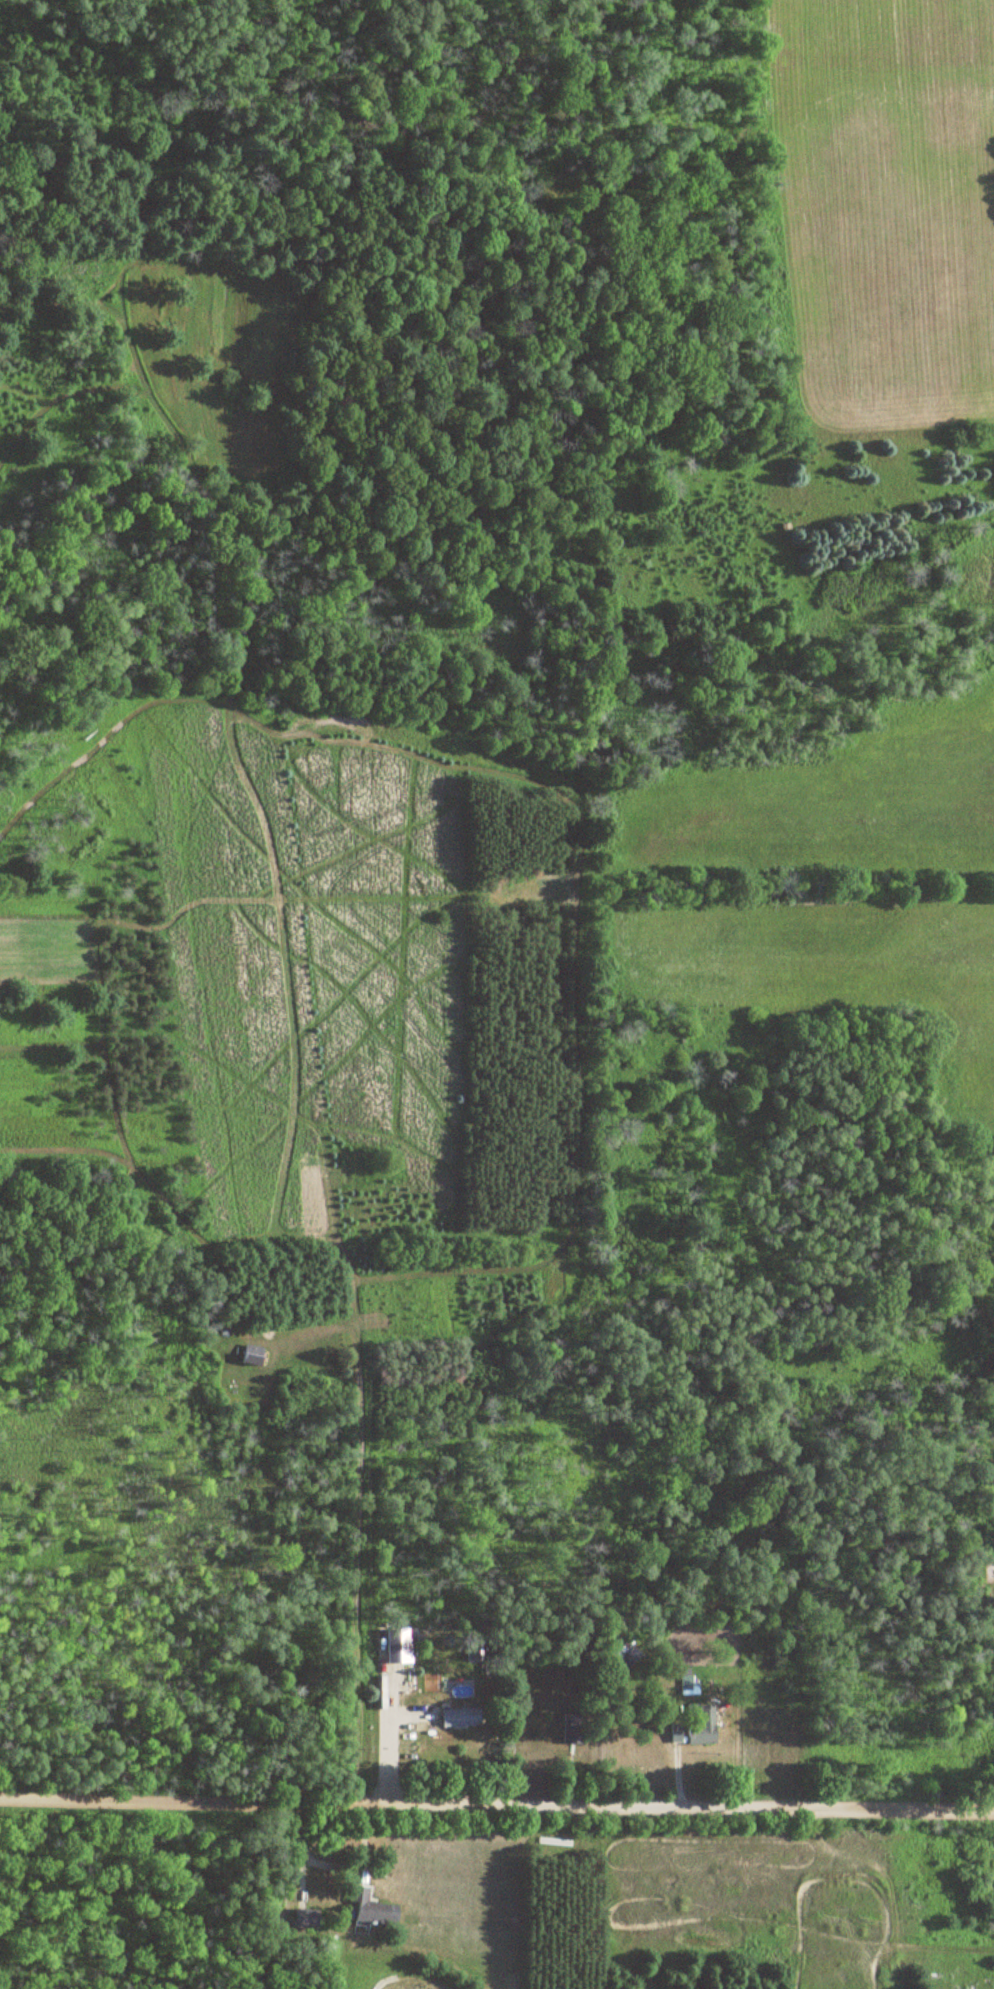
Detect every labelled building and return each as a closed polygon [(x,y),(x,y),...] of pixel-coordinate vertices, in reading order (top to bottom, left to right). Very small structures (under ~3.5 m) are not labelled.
[(981,1561),(981,1582),(993,1582),(993,1561),(981,1561)] [(620,1660),(629,1649),(619,1641),(610,1653),(620,1660)] [(393,1928),(395,1906),(365,1903),(366,1888),(347,1886),(344,1922),(393,1928)]
